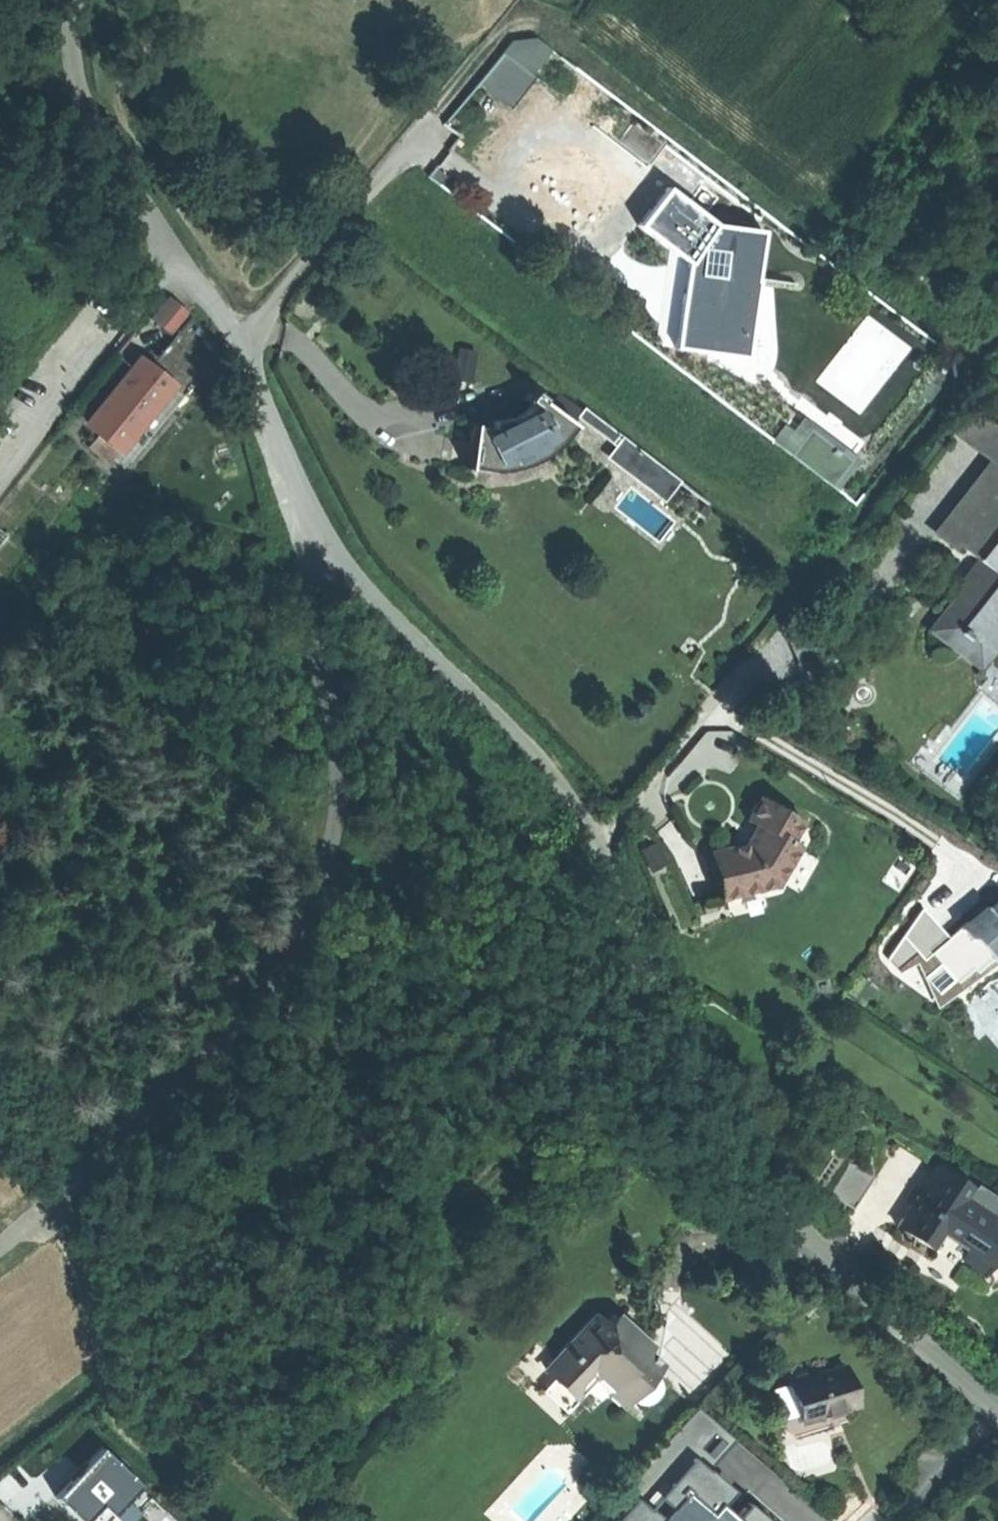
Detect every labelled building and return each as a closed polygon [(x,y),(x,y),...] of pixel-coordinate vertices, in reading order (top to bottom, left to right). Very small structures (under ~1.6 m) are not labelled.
[(514,43),(479,84),(506,106),(551,51),(536,40),(514,43)] [(755,294),(764,232),(716,225),(668,190),(641,227),(693,265),(687,297),(684,297),(676,347),(725,354),(726,342),(748,345),(755,294)] [(189,316),(168,298),(151,318),(172,337),(189,316)] [(184,395),(217,356),(189,316),(172,337),(149,365),(173,386),(184,395)] [(173,386),(149,365),(140,376),(131,369),(87,422),(121,450),(173,386)] [(558,394),(547,407),(571,425),(581,412),(558,394)] [(525,400),(530,404),(534,399),(529,395),(525,400)] [(547,407),(535,398),(534,399),(530,404),(525,413),(511,422),(510,419),(492,422),(492,429),(473,426),(467,469),(469,470),(469,468),(493,472),(507,471),(519,467),(529,465),(540,458),(551,451),(560,442),(564,437),(572,426),(571,425),(547,407)] [(621,437),(584,409),(580,415),(616,442),(621,437)] [(995,467),(997,470),(997,427),(973,409),(953,435),(987,461),(995,467)] [(855,468),(799,424),(780,449),(837,492),(855,468)] [(116,451),(97,436),(88,447),(108,462),(116,451)] [(679,481),(621,437),(616,442),(610,452),(668,497),(679,481)] [(943,534),(995,467),(987,461),(931,533),(954,551),(958,545),(943,534)] [(995,467),(943,534),(958,545),(977,560),(983,565),(932,630),(945,641),(944,643),(957,653),(970,637),(975,641),(976,639),(983,645),(997,626),(997,470),(995,467)] [(977,560),(961,580),(964,582),(926,631),(979,672),(997,648),(997,626),(983,645),(976,639),(975,641),(970,637),(957,653),(944,643),(945,641),(932,630),(983,565),(977,560)] [(801,822),(760,798),(748,819),(757,825),(746,845),(709,854),(715,876),(721,898),(775,885),(798,846),(790,841),(801,822)] [(987,911),(984,907),(947,939),(922,909),(903,937),(912,948),(923,960),(931,954),(956,982),(971,969),(975,973),(990,959),(994,962),(997,958),(997,901),(987,911)] [(875,1177),(843,1157),(822,1188),(854,1209),(875,1177)] [(939,1165),(897,1226),(926,1245),(938,1227),(953,1237),(969,1247),(959,1263),(982,1279),(997,1256),(997,1221),(969,1202),(977,1191),(973,1188),(939,1165)] [(973,1188),(977,1191),(969,1202),(997,1221),(997,1199),(976,1184),(973,1188)] [(607,1324),(597,1315),(546,1369),(570,1392),(589,1371),(610,1390),(608,1392),(623,1406),(661,1366),(638,1345),(632,1339),(628,1343),(621,1337),(627,1330),(614,1318),(607,1324)] [(849,1387),(843,1366),(814,1375),(811,1366),(787,1373),(802,1422),(855,1405),(849,1387)] [(542,1389),(565,1408),(572,1400),(548,1381),(542,1389)] [(638,1503),(622,1520),(757,1520),(742,1508),(733,1517),(719,1504),(715,1501),(724,1491),(704,1474),(708,1470),(693,1457),(695,1455),(673,1435),(698,1407),(696,1405),(622,1489),(634,1499),(638,1503)] [(735,1439),(698,1407),(673,1435),(695,1455),(693,1457),(708,1470),(735,1439)] [(102,1448),(81,1469),(83,1472),(76,1479),(74,1477),(55,1496),(80,1520),(106,1520),(140,1486),(102,1448)] [(731,1491),(708,1470),(704,1474),(724,1491),(715,1501),(719,1504),(731,1491)] [(638,1503),(634,1499),(615,1520),(622,1520),(638,1503)] [(742,1508),(757,1520),(767,1520),(746,1503),(742,1508)]
